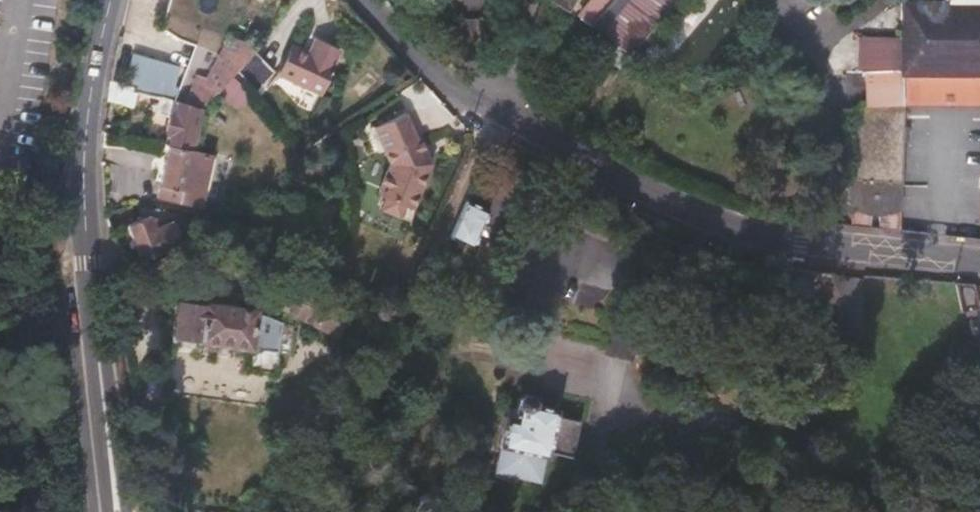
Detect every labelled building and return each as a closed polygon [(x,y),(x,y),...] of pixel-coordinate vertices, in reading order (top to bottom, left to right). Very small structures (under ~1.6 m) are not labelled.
[(183,0),(169,0),(165,15),(231,34),(237,17),(183,0)] [(237,17),(244,0),(183,0),(237,17)] [(267,9),(277,0),(258,0),(267,9)] [(584,0),(557,0),(577,11),(584,0)] [(587,11),(638,52),(679,0),(596,0),(587,11)] [(905,76),(979,74),(979,0),(903,0),(904,37),(905,76)] [(904,37),(861,38),(861,74),(868,74),(869,110),(979,106),(979,74),(905,76),(904,37)] [(321,97),(336,64),(335,64),(341,50),(315,38),(308,52),(291,44),(276,75),(321,97)] [(137,91),(134,90),(134,87),(110,79),(109,80),(107,100),(132,108),(137,91)] [(173,101),(166,99),(146,94),(142,109),(156,113),(156,112),(170,117),(166,135),(169,135),(167,146),(169,146),(180,148),(187,149),(193,150),(193,149),(202,109),(201,108),(173,101)] [(433,164),(405,112),(373,128),(389,164),(377,194),(386,198),(404,206),(413,210),(433,164)] [(180,148),(169,146),(159,185),(161,186),(158,198),(178,202),(179,201),(200,207),(212,154),(193,150),(187,149),(180,148)] [(487,204),(465,195),(448,230),(470,240),(487,204)] [(404,206),(386,198),(381,210),(398,218),(404,206)] [(184,244),(172,220),(156,226),(151,215),(128,224),(142,261),(145,260),(167,250),(184,244)] [(171,261),(167,250),(145,260),(150,269),(171,261)] [(349,314),(320,298),(331,278),(316,271),(306,291),(295,284),(282,308),(336,337),(349,314)] [(972,277),(955,276),(962,306),(978,303),(972,277)] [(290,355),(294,325),(283,324),(259,312),(259,309),(212,304),(214,294),(205,292),(204,305),(177,302),(172,336),(200,340),(200,342),(251,349),(250,354),(248,353),(246,369),(276,374),(279,353),(290,355)] [(543,449),(545,449),(547,444),(571,449),(579,413),(555,408),(555,407),(557,407),(558,404),(556,403),(556,402),(534,398),(534,395),(531,388),(524,387),(518,390),(513,411),(505,409),(498,438),(501,439),(495,463),(537,473),(543,449)]
